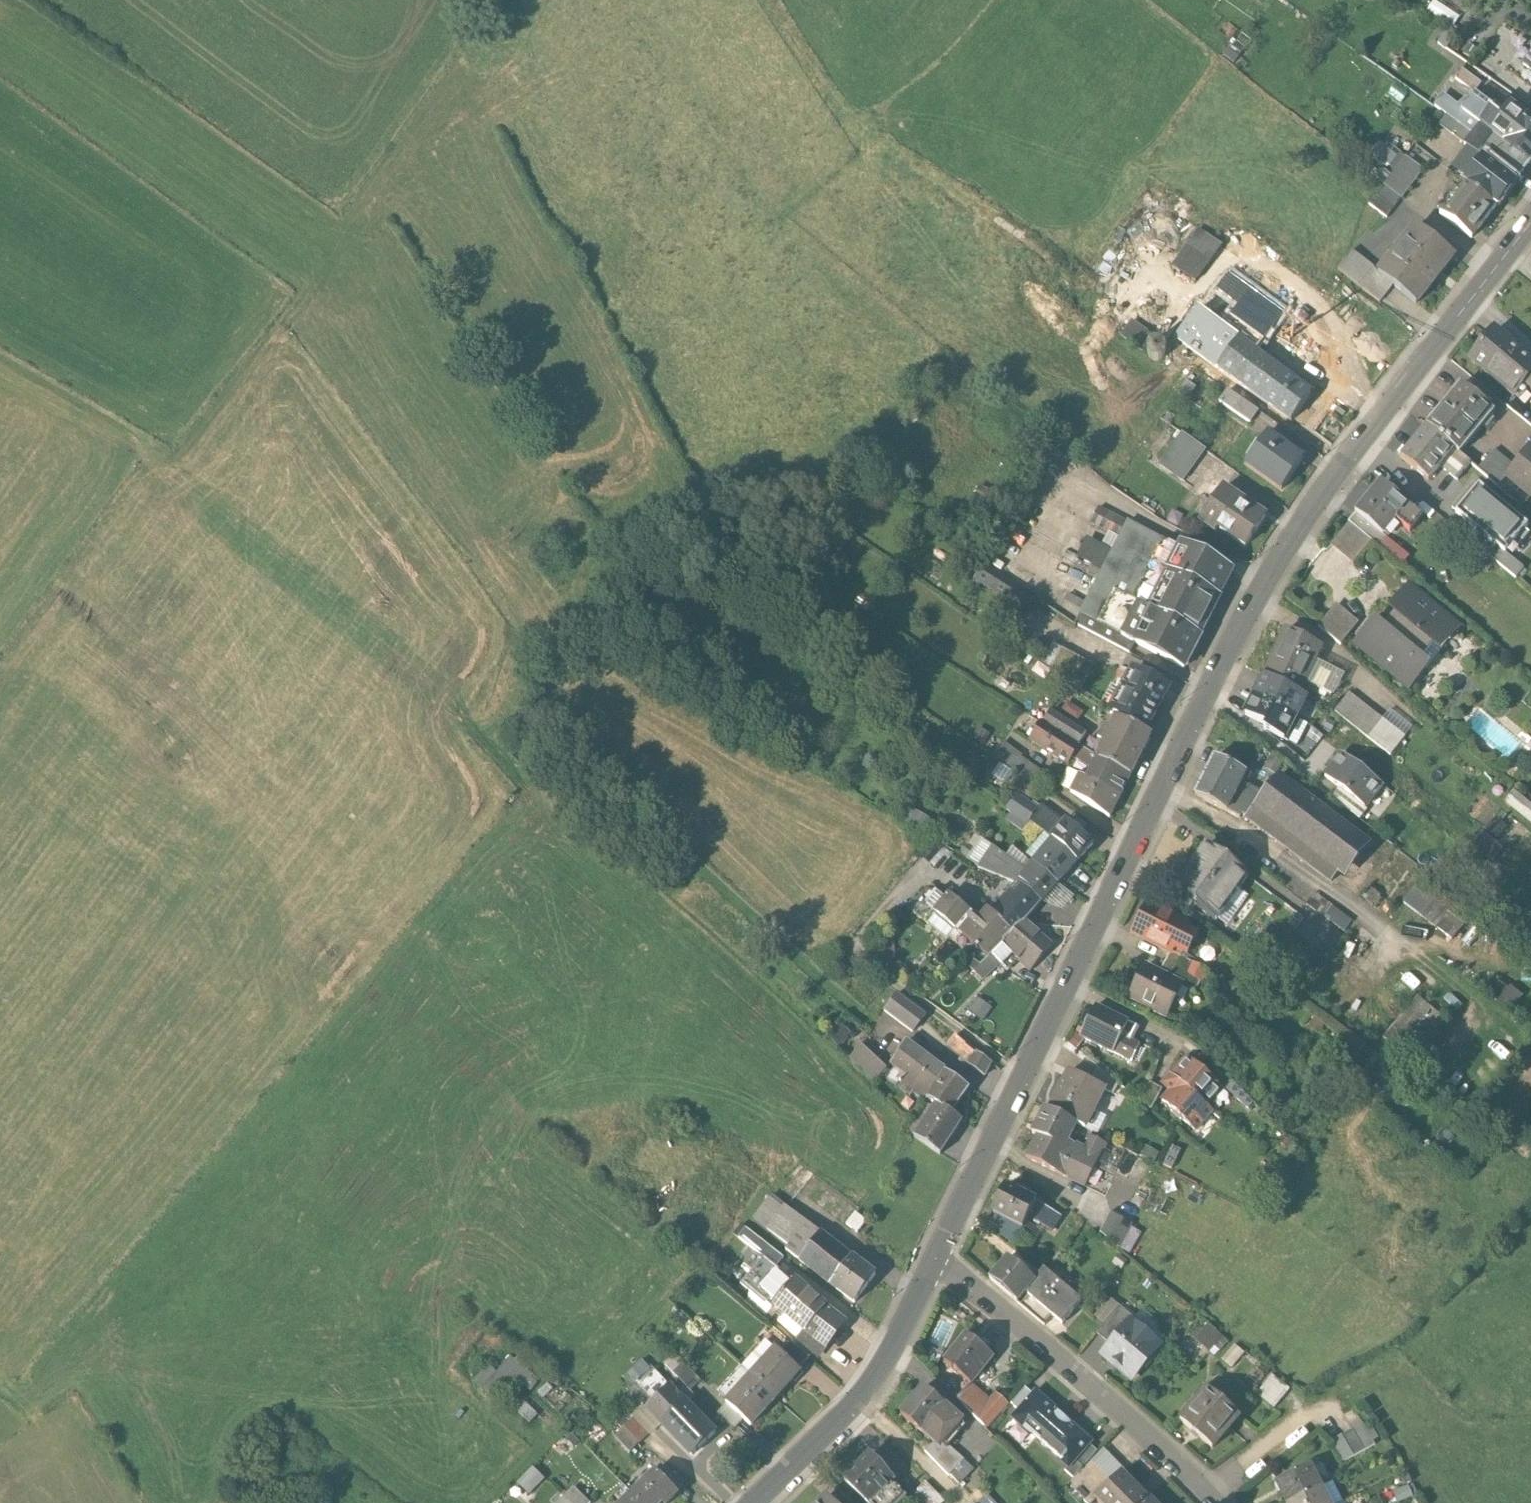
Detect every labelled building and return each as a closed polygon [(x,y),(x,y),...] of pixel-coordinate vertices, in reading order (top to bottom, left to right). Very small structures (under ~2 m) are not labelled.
[(1427,11),(1455,25),(1460,15),(1432,0),(1427,11)] [(1482,85),(1463,71),(1455,81),(1475,95),(1482,85)] [(1492,135),(1505,118),(1504,118),(1475,95),(1461,112),(1473,121),(1480,126),(1492,135)] [(1511,109),(1504,118),(1505,118),(1492,135),(1530,164),(1530,163),(1530,129),(1521,122),(1524,119),(1511,109)] [(1474,135),(1480,126),(1473,121),(1467,129),(1474,135)] [(1522,174),(1530,164),(1492,135),(1480,126),(1474,135),(1472,137),(1522,174)] [(1522,174),(1472,137),(1465,146),(1483,160),(1483,159),(1515,184),(1522,174)] [(1393,169),(1403,155),(1380,138),(1370,151),(1393,169)] [(1496,209),(1515,184),(1483,159),(1483,160),(1479,165),(1465,154),(1457,165),(1471,176),(1464,184),(1496,209)] [(1406,158),(1384,186),(1401,200),(1423,172),(1406,158)] [(1464,183),(1440,214),(1472,240),(1496,209),(1464,184),(1464,183)] [(1387,218),(1401,200),(1384,186),(1369,204),(1387,218)] [(1453,257),(1415,226),(1403,240),(1408,245),(1394,262),(1389,257),(1378,271),(1377,272),(1391,284),(1416,303),(1453,257)] [(1183,249),(1206,264),(1216,248),(1193,233),(1183,249)] [(1206,264),(1183,249),(1169,270),(1192,285),(1206,264)] [(1378,271),(1351,249),(1337,267),(1378,300),(1391,284),(1377,272),(1378,271)] [(1278,314),(1225,277),(1210,299),(1200,314),(1233,338),(1252,351),(1278,314)] [(1200,314),(1195,311),(1179,334),(1175,339),(1176,340),(1213,366),(1233,338),(1200,314)] [(1169,351),(1176,340),(1175,339),(1179,334),(1158,319),(1146,336),(1169,351)] [(1305,324),(1295,343),(1316,355),(1327,336),(1305,324)] [(1146,336),(1130,325),(1123,335),(1139,346),(1146,336)] [(1496,333),(1471,362),(1514,398),(1524,386),(1530,392),(1530,362),(1496,333)] [(1252,351),(1233,338),(1213,366),(1248,391),(1268,362),(1252,351)] [(1146,350),(1145,353),(1146,357),(1148,360),(1151,362),(1154,362),(1158,362),(1161,360),(1163,357),(1164,353),(1163,350),(1161,347),(1158,345),(1154,344),(1151,345),(1148,347),(1146,350)] [(1309,391),(1278,369),(1268,362),(1248,391),(1290,420),(1309,391)] [(1463,387),(1428,428),(1455,450),(1461,455),(1495,414),(1463,387)] [(1259,413),(1233,394),(1225,404),(1252,423),(1259,413)] [(1428,428),(1402,459),(1429,482),(1441,468),(1455,450),(1428,428)] [(1303,461),(1268,435),(1245,466),(1280,492),(1303,461)] [(1201,451),(1178,436),(1158,468),(1181,483),(1199,454),(1201,451)] [(1506,477),(1530,497),(1530,446),(1514,468),(1506,477)] [(1514,468),(1494,452),(1479,470),(1498,486),(1506,477),(1514,468)] [(1409,506),(1381,483),(1356,513),(1356,514),(1384,536),(1396,521),(1409,506)] [(1528,527),(1479,486),(1456,514),(1505,555),(1528,527)] [(1263,518),(1221,490),(1198,524),(1213,535),(1216,531),(1243,549),(1263,518)] [(1422,517),(1409,506),(1396,521),(1410,533),(1422,517)] [(1384,536),(1356,514),(1349,524),(1371,542),(1378,548),(1387,538),(1384,536)] [(1371,542),(1349,524),(1348,524),(1350,526),(1334,545),(1353,561),(1369,541),(1371,543),(1371,542)] [(1175,552),(1125,526),(1079,615),(1131,643),(1147,611),(1146,611),(1155,594),(1166,573),(1165,572),(1175,552)] [(1215,598),(1229,573),(1178,547),(1175,552),(1165,572),(1166,573),(1155,594),(1205,620),(1216,599),(1215,598)] [(1027,580),(1024,585),(1012,579),(1017,570),(990,555),(975,582),(1025,609),(1038,585),(1027,580)] [(1453,628),(1411,593),(1395,611),(1399,615),(1430,641),(1438,647),(1453,628)] [(1197,637),(1205,620),(1155,594),(1146,611),(1147,611),(1131,643),(1133,644),(1182,669),(1198,638),(1197,637)] [(1355,624),(1336,608),(1320,627),(1319,626),(1318,627),(1341,645),(1341,644),(1339,643),(1355,624)] [(1131,643),(1079,615),(1073,626),(1111,646),(1127,655),(1133,644),(1131,643)] [(1430,641),(1399,615),(1384,633),(1415,659),(1430,641)] [(1384,633),(1376,626),(1360,645),(1407,684),(1423,665),(1415,659),(1384,633)] [(1322,647),(1286,633),(1264,676),(1265,676),(1298,693),(1301,688),(1312,667),(1322,647)] [(1092,668),(1059,650),(1046,675),(1078,692),(1092,668)] [(1338,680),(1312,667),(1301,688),(1327,701),(1338,680)] [(1167,693),(1136,673),(1113,711),(1144,731),(1167,693)] [(1298,693),(1265,676),(1254,697),(1296,718),(1306,697),(1298,693)] [(1384,720),(1350,693),(1335,713),(1369,739),(1384,720)] [(1296,718),(1254,697),(1245,715),(1265,725),(1264,729),(1284,740),(1296,718)] [(1041,724),(1078,748),(1087,734),(1050,711),(1041,724)] [(1150,735),(1116,719),(1110,730),(1102,726),(1094,742),(1102,746),(1097,758),(1131,775),(1150,735)] [(1406,737),(1384,720),(1369,739),(1391,756),(1406,737)] [(1078,748),(1041,724),(1032,742),(1068,765),(1072,758),(1078,748)] [(1096,759),(1078,748),(1072,758),(1091,770),(1096,759)] [(1382,785),(1342,755),(1325,777),(1364,808),(1382,785)] [(1131,775),(1097,758),(1096,759),(1091,770),(1087,779),(1086,780),(1120,796),(1131,775)] [(1246,774),(1215,758),(1195,796),(1240,819),(1248,804),(1234,797),(1246,774)] [(1043,774),(1021,759),(1013,771),(1034,786),(1043,774)] [(1120,796),(1086,780),(1087,779),(1080,775),(1070,793),(1110,819),(1120,796)] [(1034,791),(1015,777),(1008,786),(1028,800),(1034,791)] [(1363,842),(1279,777),(1247,819),(1289,850),(1296,840),(1339,873),(1363,842)] [(1505,802),(1530,823),(1530,803),(1515,790),(1505,802)] [(1035,811),(1014,796),(1006,806),(1026,822),(1035,811)] [(930,819),(910,806),(901,817),(908,821),(906,823),(922,833),(930,819)] [(1026,822),(1006,806),(1004,809),(1009,813),(1005,819),(1031,840),(1038,832),(1026,822)] [(1064,826),(1038,807),(1035,811),(1026,822),(1038,832),(1051,842),(1064,826)] [(1091,844),(1067,823),(1064,826),(1051,842),(1074,863),(1091,844)] [(1074,863),(1051,842),(1032,862),(1033,863),(1056,884),(1074,863)] [(1207,846),(1175,890),(1193,904),(1216,921),(1248,877),(1207,846)] [(1025,873),(991,849),(978,868),(1015,884),(1017,881),(1025,873)] [(1056,884),(1033,863),(1025,873),(1017,881),(1040,902),(1056,884)] [(1015,884),(991,912),(989,910),(979,920),(950,896),(936,914),(937,914),(990,958),(1023,921),(1040,902),(1017,881),(1015,884)] [(1371,884),(1360,899),(1372,908),(1383,893),(1371,884)] [(950,896),(924,889),(909,907),(929,925),(937,914),(936,914),(950,896)] [(1193,904),(1175,890),(1167,900),(1186,913),(1193,904)] [(1422,919),(1431,907),(1410,891),(1400,903),(1422,919)] [(1187,925),(1147,904),(1132,934),(1170,953),(1173,954),(1173,953),(1175,949),(1185,930),(1187,925)] [(1346,927),(1352,917),(1334,907),(1329,918),(1346,927)] [(1023,921),(990,958),(998,966),(1006,972),(1016,960),(1029,972),(1052,947),(1023,921)] [(1197,936),(1185,930),(1175,949),(1187,956),(1197,936)] [(1328,958),(1293,933),(1281,950),(1316,975),(1328,958)] [(1194,963),(1173,953),(1173,954),(1170,953),(1164,963),(1188,975),(1194,963)] [(990,958),(982,967),(976,961),(969,969),(983,984),(998,966),(990,958)] [(1188,975),(1164,963),(1159,974),(1179,983),(1178,985),(1195,993),(1201,982),(1188,975)] [(1201,967),(1194,963),(1188,975),(1201,982),(1206,972),(1200,969),(1201,967)] [(1159,974),(1145,967),(1130,998),(1167,1016),(1177,998),(1172,996),(1178,985),(1179,983),(1159,974)] [(912,1034),(926,1015),(899,995),(885,1013),(912,1034)] [(1413,995),(1384,1036),(1413,1057),(1442,1016),(1413,995)] [(1128,1023),(1095,1006),(1080,1037),(1113,1054),(1122,1037),(1128,1023)] [(1139,1045),(1122,1037),(1113,1054),(1115,1054),(1131,1062),(1139,1045)] [(993,1064),(955,1038),(947,1047),(963,1058),(960,1063),(967,1068),(969,1065),(984,1076),(993,1064)] [(947,1073),(905,1044),(892,1063),(906,1074),(902,1079),(899,1084),(898,1085),(910,1094),(913,1089),(928,1100),(947,1073)] [(887,1070),(861,1046),(850,1058),(875,1082),(887,1070)] [(1219,1087),(1186,1058),(1171,1076),(1207,1108),(1214,1100),(1214,1099),(1211,1096),(1219,1087)] [(1117,1085),(1097,1068),(1091,1081),(1104,1088),(1104,1089),(1112,1094),(1117,1085)] [(1091,1081),(1069,1070),(1048,1110),(1076,1125),(1084,1128),(1104,1089),(1104,1088),(1091,1081)] [(968,1088),(947,1073),(928,1100),(937,1106),(949,1114),(950,1114),(968,1088)] [(902,1079),(898,1076),(894,1080),(899,1084),(902,1079)] [(1207,1108),(1171,1076),(1166,1080),(1169,1083),(1166,1087),(1170,1091),(1162,1101),(1172,1110),(1171,1112),(1181,1120),(1182,1119),(1195,1130),(1211,1112),(1207,1108)] [(1149,1083),(1139,1102),(1151,1111),(1162,1090),(1149,1083)] [(949,1114),(937,1106),(915,1138),(942,1156),(964,1123),(950,1114),(949,1114)] [(1048,1110),(1044,1108),(1031,1134),(1037,1137),(1038,1135),(1064,1149),(1068,1142),(1076,1125),(1048,1110)] [(1064,1149),(1038,1135),(1037,1137),(1027,1158),(1085,1187),(1095,1169),(1068,1155),(1070,1151),(1064,1149)] [(1106,1145),(1090,1137),(1084,1149),(1068,1142),(1064,1149),(1070,1151),(1068,1155),(1095,1169),(1097,1163),(1106,1145)] [(1138,1156),(1109,1141),(1106,1145),(1097,1163),(1127,1178),(1138,1156)] [(1036,1202),(1006,1186),(992,1214),(1024,1228),(1029,1216),(1036,1202)] [(1067,1221),(1036,1202),(1029,1216),(1059,1234),(1067,1221)] [(875,1277),(783,1204),(764,1228),(786,1246),(784,1248),(854,1303),(875,1277)] [(870,1221),(859,1212),(850,1224),(861,1233),(870,1221)] [(1132,1224),(1111,1213),(1101,1232),(1120,1247),(1132,1224)] [(784,1259),(746,1229),(738,1239),(763,1258),(777,1268),(784,1259)] [(777,1268),(763,1258),(740,1285),(771,1311),(776,1306),(796,1283),(777,1268)] [(1036,1282),(1008,1259),(990,1280),(1017,1304),(1027,1293),(1036,1282)] [(1062,1304),(1036,1282),(1027,1293),(1030,1295),(1029,1296),(1039,1304),(1053,1316),(1062,1304)] [(796,1283),(776,1306),(806,1332),(825,1308),(796,1283)] [(1027,1293),(1017,1304),(1020,1306),(1029,1296),(1030,1295),(1027,1293)] [(1039,1304),(1029,1296),(1020,1306),(1030,1314),(1039,1304)] [(1119,1307),(1096,1334),(1111,1346),(1131,1323),(1132,1324),(1135,1320),(1119,1307)] [(818,1358),(844,1323),(825,1308),(806,1332),(798,1341),(818,1358)] [(1111,1346),(1103,1356),(1131,1379),(1159,1347),(1132,1324),(1131,1323),(1111,1346)] [(993,1359),(966,1337),(943,1364),(950,1369),(949,1369),(969,1385),(970,1386),(993,1359)] [(809,1358),(791,1343),(779,1356),(796,1372),(809,1358)] [(779,1356),(774,1352),(751,1377),(774,1399),(798,1374),(796,1372),(779,1356)] [(510,1354),(495,1370),(487,1362),(472,1379),(492,1397),(513,1375),(529,1390),(539,1380),(510,1354)] [(698,1379),(679,1359),(668,1369),(687,1389),(698,1379)] [(685,1400),(647,1361),(632,1376),(657,1401),(650,1407),(663,1421),(685,1400)] [(949,1370),(938,1383),(953,1396),(964,1383),(949,1370)] [(1290,1390),(1272,1375),(1257,1394),(1275,1408),(1290,1390)] [(774,1399),(751,1377),(728,1403),(751,1424),(774,1399)] [(997,1394),(988,1403),(970,1386),(969,1385),(956,1401),(985,1429),(1008,1405),(997,1394)] [(962,1422),(923,1388),(900,1415),(933,1443),(939,1448),(944,1443),(962,1422)] [(1025,1388),(1011,1405),(1020,1413),(1034,1396),(1025,1388)] [(1208,1389),(1180,1421),(1213,1449),(1240,1416),(1208,1389)] [(1072,1423),(1057,1410),(1055,1412),(1036,1395),(1034,1396),(1020,1413),(1015,1419),(1018,1424),(1020,1427),(1027,1432),(1030,1434),(1034,1436),(1069,1466),(1088,1444),(1090,1442),(1070,1425),(1072,1423)] [(685,1400),(663,1421),(695,1454),(717,1433),(685,1400)] [(650,1433),(635,1417),(622,1430),(640,1443),(650,1433)] [(1373,1445),(1362,1423),(1351,1429),(1362,1450),(1373,1445)] [(1362,1450),(1351,1429),(1341,1434),(1352,1456),(1362,1450)] [(640,1443),(622,1430),(616,1436),(631,1452),(640,1443)] [(1352,1456),(1341,1434),(1330,1440),(1341,1461),(1352,1456)] [(971,1469),(944,1443),(939,1448),(933,1443),(923,1452),(947,1476),(949,1475),(957,1483),(971,1469)] [(1069,1466),(1065,1471),(1074,1479),(1098,1452),(1088,1444),(1069,1466)] [(843,1481),(866,1502),(901,1502),(907,1497),(892,1482),(895,1480),(870,1455),(843,1481)] [(1068,1486),(1085,1502),(1094,1502),(1096,1501),(1095,1499),(1112,1483),(1092,1462),(1068,1486)] [(1277,1483),(1287,1502),(1291,1502),(1321,1488),(1310,1466),(1277,1483)] [(529,1491),(540,1475),(531,1468),(519,1484),(529,1491)] [(655,1471),(633,1493),(643,1502),(672,1502),(680,1495),(655,1471)] [(1121,1473),(1112,1483),(1095,1499),(1096,1501),(1099,1502),(1154,1502),(1148,1496),(1146,1498),(1121,1473)] [(574,1488),(564,1498),(570,1502),(589,1502),(574,1488)] [(1291,1502),(1329,1502),(1321,1488),(1291,1502)] [(623,1502),(643,1502),(633,1493),(623,1502)]
